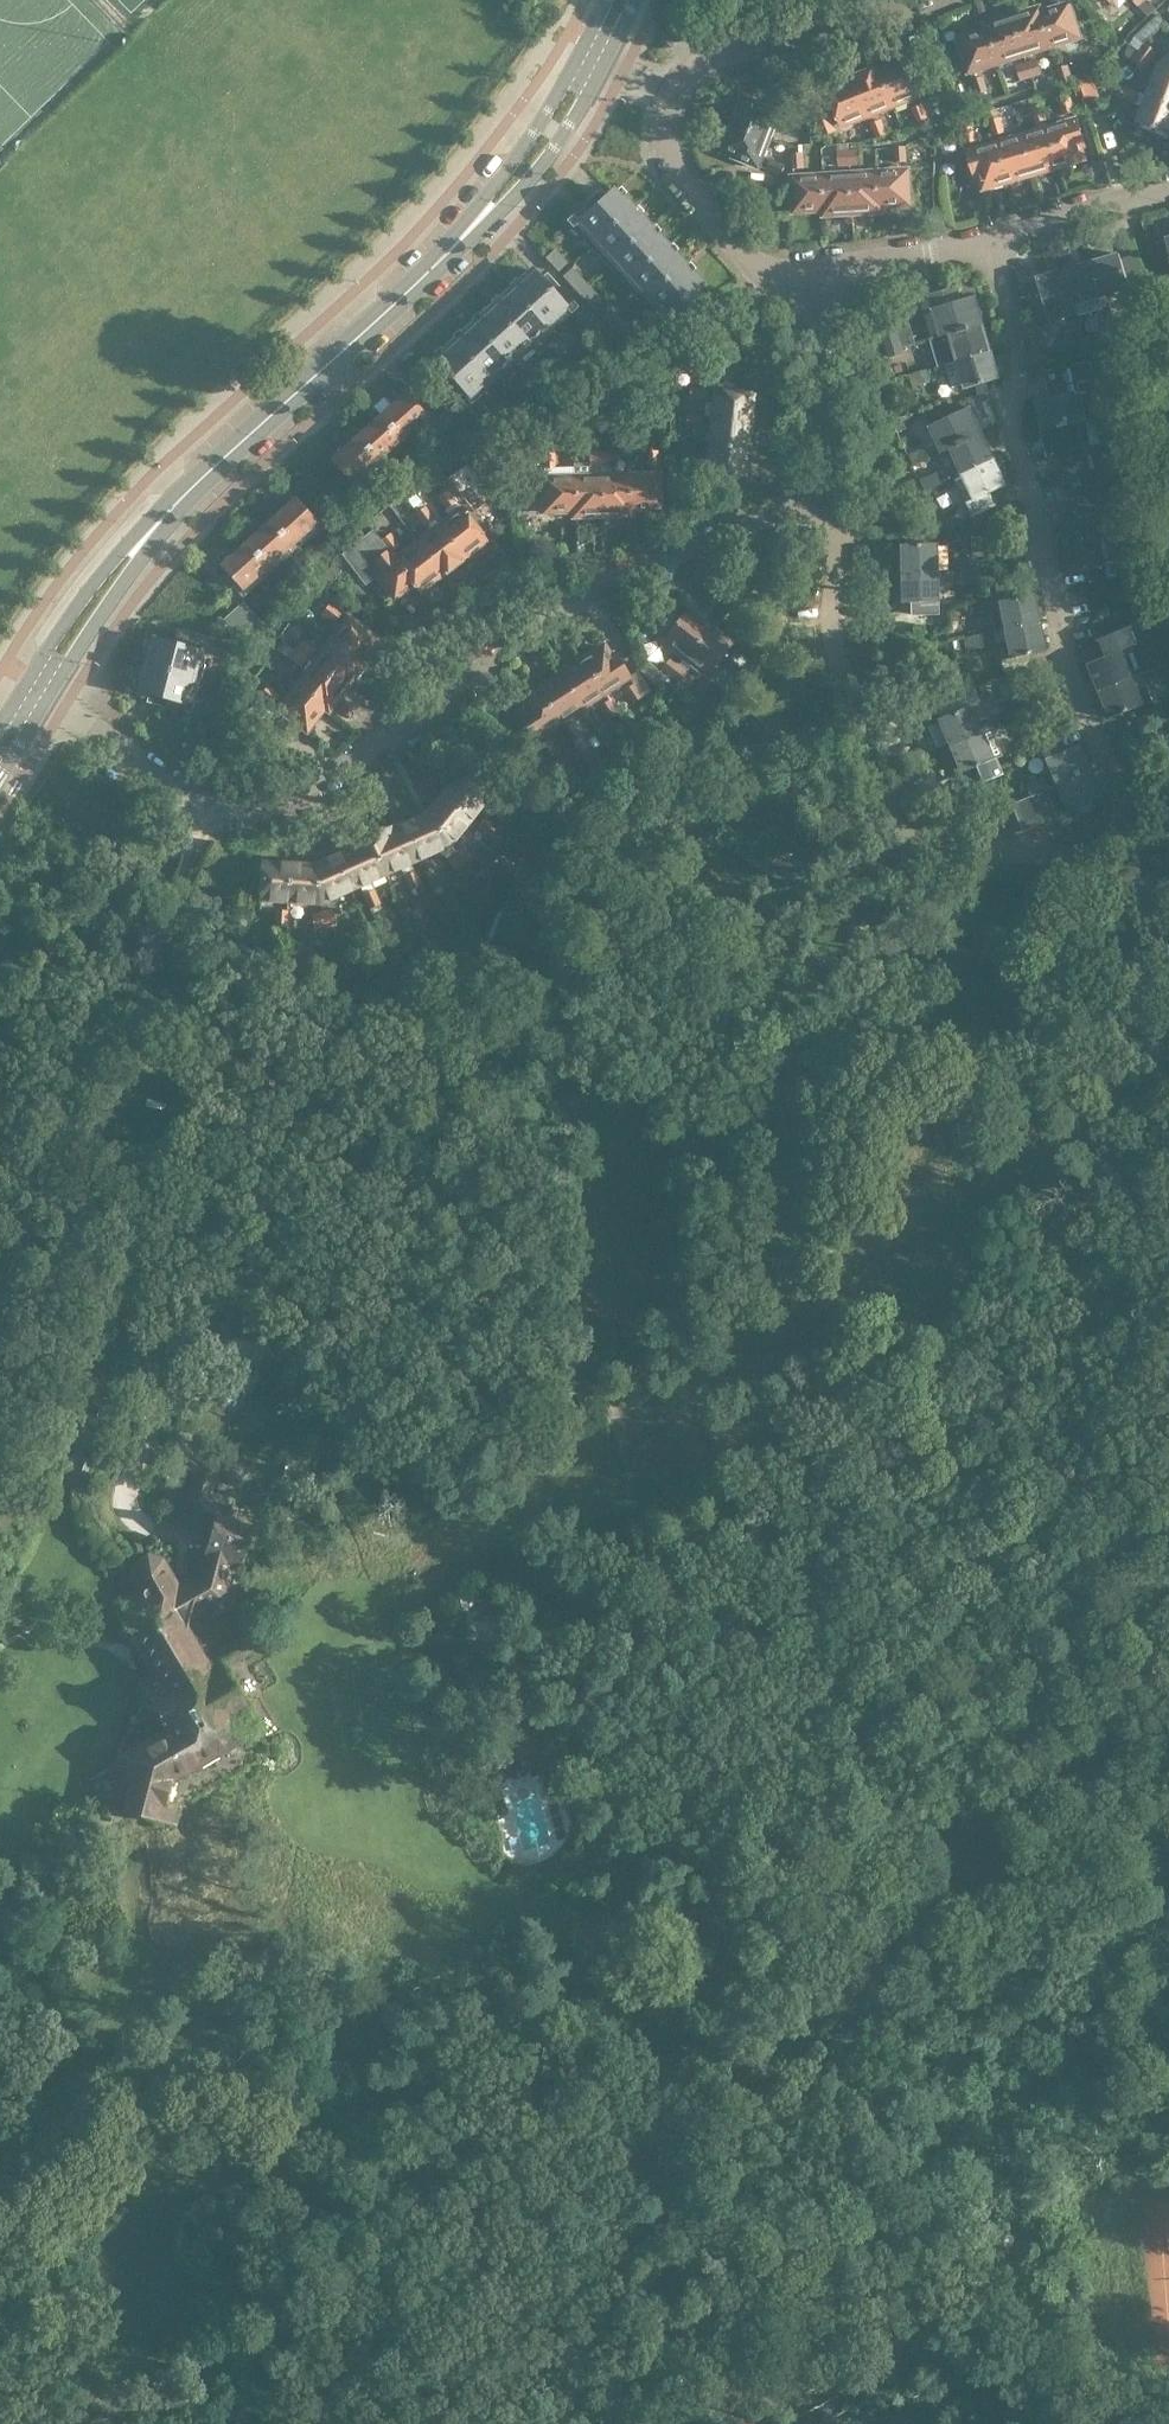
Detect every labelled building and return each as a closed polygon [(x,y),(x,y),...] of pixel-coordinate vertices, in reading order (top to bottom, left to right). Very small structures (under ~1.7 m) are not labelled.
[(1040,14),(1049,45),(1078,37),(1068,5),(1040,14)] [(1049,45),(1040,14),(1038,9),(1017,15),(1027,52),(1049,45)] [(1129,46),(1151,61),(1158,50),(1145,43),(1166,22),(1158,14),(1134,36),(1129,46)] [(989,29),(988,30),(998,61),(1024,53),(1027,61),(1017,65),(1022,80),(1034,77),(1029,61),(1027,52),(1017,15),(987,25),(989,29)] [(998,61),(988,30),(960,38),(969,70),(998,61)] [(1151,61),(1129,46),(1126,50),(1126,57),(1146,69),(1151,61)] [(1168,72),(1168,57),(1159,65),(1159,66),(1168,72)] [(1043,74),(1038,58),(1029,61),(1034,77),(1043,74)] [(882,69),(895,103),(918,94),(905,60),(882,69)] [(1056,69),(1060,83),(1072,79),(1068,65),(1056,69)] [(1168,101),(1168,72),(1159,66),(1148,94),(1168,101)] [(880,68),(855,78),(870,113),(895,103),(882,69),(880,70),(880,68)] [(988,92),(982,77),(973,80),(978,96),(988,92)] [(870,113),(855,78),(854,78),(854,79),(828,90),(841,124),(870,113)] [(1148,94),(1125,85),(1121,97),(1144,105),(1137,122),(1168,134),(1168,101),(1148,94)] [(733,126),(768,140),(779,111),(744,97),(733,126)] [(1059,100),(1063,116),(1075,112),(1071,97),(1059,100)] [(911,108),(917,123),(929,118),(923,103),(911,108)] [(1031,109),(1035,124),(1047,120),(1042,105),(1031,109)] [(839,130),(830,109),(814,115),(822,136),(824,136),(827,144),(840,138),(837,131),(839,130)] [(803,121),(787,114),(783,125),(799,131),(803,121)] [(995,144),(1006,181),(1032,173),(1022,136),(1005,141),(1004,133),(1006,132),(1001,118),(989,121),(993,136),(994,135),(995,144)] [(870,124),(877,139),(887,134),(881,120),(870,124)] [(1050,128),(1061,165),(1083,158),(1079,146),(1085,145),(1077,120),(1050,128)] [(962,128),(966,143),(978,140),(974,125),(962,128)] [(768,140),(733,126),(722,152),(782,175),(786,164),(762,155),(768,140)] [(1061,165),(1050,128),(1022,136),(1032,173),(1061,165)] [(823,176),(825,209),(826,214),(855,212),(849,143),(838,144),(840,175),(823,176)] [(1006,181),(995,144),(969,151),(976,176),(981,175),(984,187),(1006,181)] [(893,148),(894,166),(905,165),(904,147),(893,148)] [(850,149),(851,165),(862,164),(860,148),(850,149)] [(804,169),(804,153),(791,153),(792,170),(804,169)] [(880,172),(882,205),(909,203),(907,171),(880,172)] [(882,205),(880,172),(852,174),(855,212),(879,211),(879,205),(882,205)] [(794,178),(796,210),(825,209),(823,176),(794,178)] [(565,221),(590,247),(633,208),(622,196),(620,198),(615,199),(611,194),(614,192),(612,190),(602,199),(596,193),(565,221)] [(650,227),(633,208),(590,247),(607,266),(650,227)] [(667,246),(650,227),(607,266),(624,285),(667,246)] [(684,265),(667,246),(624,285),(641,304),(684,265)] [(560,256),(554,249),(545,257),(551,264),(560,256)] [(1092,261),(1102,294),(1130,285),(1120,253),(1092,261)] [(566,263),(560,256),(551,264),(557,271),(566,263)] [(1065,270),(1075,302),(1102,294),(1092,261),(1065,270)] [(703,285),(684,265),(641,304),(659,324),(679,306),(688,299),(696,291),(703,285)] [(577,275),(571,268),(562,277),(568,283),(577,275)] [(542,282),(531,270),(512,287),(551,330),(570,313),(577,307),(549,276),(542,282)] [(1078,312),(1075,302),(1065,270),(1037,278),(1050,320),(1078,312)] [(583,282),(577,275),(568,283),(574,290),(583,282)] [(589,288),(583,282),(574,290),(581,297),(589,288)] [(951,333),(984,322),(976,295),(962,299),(958,286),(928,294),(941,336),(951,333)] [(551,330),(512,287),(493,305),(532,348),(551,330)] [(596,295),(589,288),(581,297),(587,303),(596,295)] [(702,298),(696,291),(688,299),(694,306),(702,298)] [(602,302),(596,295),(587,303),(593,310),(602,302)] [(685,313),(694,306),(688,299),(679,306),(685,313)] [(532,348),(493,305),(474,322),(513,365),(532,348)] [(585,316),(577,307),(570,313),(578,322),(585,316)] [(615,315),(608,309),(600,318),(607,324),(615,315)] [(622,321),(615,315),(607,324),(614,330),(622,321)] [(593,324),(585,316),(578,322),(586,331),(593,324)] [(895,320),(903,347),(916,344),(908,316),(895,320)] [(1126,336),(1121,319),(1097,326),(1104,352),(1119,347),(1117,339),(1126,336)] [(629,327),(622,321),(614,330),(621,336),(629,327)] [(513,365),(474,322),(455,339),(494,382),(513,365)] [(951,333),(959,359),(992,349),(984,322),(951,333)] [(635,333),(629,327),(621,336),(628,342),(635,333)] [(720,345),(727,357),(752,342),(744,330),(720,345)] [(569,334),(560,342),(567,349),(575,341),(569,334)] [(494,382),(455,339),(434,358),(474,401),(494,382)] [(560,342),(552,350),(558,357),(567,349),(560,342)] [(992,349),(959,359),(967,388),(1001,378),(992,349)] [(890,367),(894,379),(927,368),(923,357),(890,367)] [(1045,369),(1050,390),(1089,382),(1085,361),(1045,369)] [(927,368),(894,379),(898,392),(931,381),(927,368)] [(537,375),(531,369),(523,377),(529,383),(537,375)] [(523,377),(514,385),(520,391),(529,383),(523,377)] [(689,398),(703,400),(704,387),(691,386),(691,387),(689,387),(688,398),(690,398),(689,398)] [(1038,398),(1044,428),(1088,418),(1082,389),(1038,398)] [(711,416),(749,420),(752,394),(714,390),(711,416)] [(377,415),(400,440),(424,417),(402,393),(377,415)] [(500,397),(491,405),(497,412),(506,404),(500,397)] [(457,400),(436,419),(456,440),(476,420),(457,400)] [(951,448),(983,430),(971,404),(930,423),(942,450),(950,446),(951,448)] [(687,426),(702,428),(703,415),(688,414),(687,426)] [(353,437),(375,462),(400,440),(377,415),(353,437)] [(711,416),(708,444),(748,449),(751,422),(749,422),(749,420),(711,416)] [(1088,418),(1044,428),(1049,454),(1085,447),(1079,420),(1088,418)] [(995,456),(983,430),(951,448),(962,472),(995,456)] [(375,462),(353,437),(328,459),(351,484),(375,462)] [(748,449),(708,444),(705,472),(744,476),(746,449),(748,449)] [(909,453),(915,466),(931,458),(925,446),(909,453)] [(645,465),(657,465),(658,447),(645,447),(645,465)] [(1085,447),(1049,454),(1055,483),(1091,475),(1085,447)] [(602,468),(602,450),(590,451),(590,468),(602,468)] [(602,450),(602,468),(612,467),(612,450),(602,450)] [(554,469),(554,453),(543,454),(544,470),(554,469)] [(995,456),(962,472),(975,498),(1008,483),(995,456)] [(681,471),(696,471),(697,459),(681,459),(681,471)] [(495,501),(467,463),(447,478),(474,516),(495,501)] [(921,479),(925,489),(943,481),(938,471),(921,479)] [(627,476),(628,509),(657,508),(656,475),(627,476)] [(572,477),(573,510),(573,515),(603,515),(602,476),(572,477)] [(602,476),(603,515),(627,514),(626,509),(628,509),(627,476),(602,476)] [(573,510),(572,477),(543,477),(544,510),(573,510)] [(943,481),(925,489),(932,503),(949,495),(943,481)] [(440,525),(462,556),(484,539),(461,509),(456,502),(458,501),(448,489),(437,497),(447,509),(452,515),(440,525)] [(267,523),(289,546),(314,524),(292,500),(267,523)] [(417,543),(440,572),(442,573),(463,557),(462,556),(440,525),(426,505),(416,513),(431,531),(417,543)] [(1120,520),(1122,532),(1145,529),(1146,528),(1146,525),(1148,524),(1147,516),(1120,520)] [(267,523),(243,544),(266,568),(289,546),(267,523)] [(413,580),(395,559),(394,556),(383,538),(374,527),(340,553),(366,586),(379,576),(393,595),(413,580)] [(383,538),(393,551),(401,544),(392,532),(383,538)] [(1101,533),(1065,540),(1070,569),(1088,566),(1091,580),(1126,573),(1130,567),(1129,562),(1123,558),(1106,561),(1101,533)] [(900,542),(900,571),(937,571),(936,542),(900,542)] [(440,572),(417,543),(395,559),(413,580),(419,588),(440,572)] [(266,568),(243,544),(220,566),(242,590),(266,568)] [(958,559),(958,570),(977,569),(976,559),(958,559)] [(977,569),(958,570),(959,585),(985,584),(984,571),(977,571),(977,569)] [(937,571),(900,571),(901,602),(937,601),(937,571)] [(989,601),(995,630),(1039,621),(1034,592),(989,601)] [(239,642),(260,623),(241,602),(220,621),(239,642)] [(321,614),(333,623),(340,612),(329,603),(321,614)] [(663,639),(685,656),(709,626),(688,609),(663,639)] [(330,641),(356,661),(374,638),(348,618),(330,641)] [(1039,621),(995,630),(995,631),(991,632),(994,643),(1005,641),(1009,657),(1045,650),(1039,621)] [(709,626),(685,656),(706,673),(730,643),(709,626)] [(278,636),(295,649),(301,641),(284,629),(278,636)] [(187,633),(176,630),(174,638),(185,641),(187,633)] [(199,636),(187,633),(185,641),(196,644),(199,636)] [(983,633),(965,637),(967,649),(985,645),(983,633)] [(210,639),(199,636),(196,644),(208,647),(210,639)] [(207,652),(153,638),(152,641),(156,642),(154,648),(149,649),(147,648),(143,664),(200,679),(207,652)] [(1100,639),(1080,644),(1085,660),(1105,655),(1100,639)] [(296,686),(323,706),(324,704),(328,708),(344,686),(314,662),(308,658),(295,649),(283,640),(278,648),(301,666),(300,667),(307,672),(296,686)] [(295,649),(308,658),(315,649),(302,640),(295,649)] [(314,662),(344,686),(360,665),(356,661),(330,641),(314,662)] [(580,661),(600,692),(627,675),(614,654),(610,657),(602,646),(580,661)] [(1089,661),(1100,688),(1133,675),(1123,648),(1089,661)] [(1155,669),(1168,663),(1168,658),(1166,650),(1150,656),(1155,669)] [(660,670),(668,676),(679,663),(670,657),(660,670)] [(559,674),(579,706),(600,692),(580,661),(559,674)] [(679,663),(668,676),(681,686),(687,677),(684,674),(687,670),(679,663)] [(200,679),(143,664),(139,679),(141,680),(145,683),(143,689),(139,688),(139,690),(153,694),(150,703),(191,713),(200,679)] [(651,691),(638,671),(628,677),(633,684),(623,690),(631,703),(651,691)] [(537,689),(558,720),(579,706),(559,674),(537,689)] [(1133,675),(1100,688),(1111,716),(1125,711),(1130,723),(1158,712),(1151,695),(1147,682),(1138,686),(1133,675)] [(323,706),(296,686),(278,708),(272,704),(279,695),(267,686),(252,705),(271,720),(279,710),(305,729),(323,706)] [(558,720),(537,689),(517,702),(524,713),(519,716),(533,737),(521,745),(534,767),(556,753),(542,731),(558,720)] [(618,714),(609,700),(598,706),(607,720),(618,714)] [(1000,711),(1005,724),(1022,717),(1017,703),(1000,711)] [(937,718),(948,744),(991,726),(987,717),(978,720),(971,704),(937,718)] [(206,724),(197,722),(195,733),(204,735),(206,724)] [(562,730),(570,743),(582,736),(574,723),(562,730)] [(991,726),(948,744),(959,772),(972,766),(979,783),(1003,774),(996,757),(1002,754),(991,726)] [(1045,757),(1056,783),(1089,769),(1079,742),(1063,748),(1059,738),(1036,747),(1041,759),(1045,757)] [(1046,787),(1047,789),(1057,815),(1075,808),(1076,810),(1081,813),(1091,809),(1093,804),(1092,801),(1100,798),(1089,769),(1056,783),(1056,784),(1046,787)] [(440,794),(468,819),(486,796),(456,773),(440,794)] [(1047,789),(1046,787),(1042,777),(1025,784),(1029,794),(1030,796),(1033,795),(1047,789)] [(424,813),(465,865),(476,879),(485,873),(474,858),(475,858),(465,844),(459,830),(468,819),(440,794),(424,813)] [(1030,796),(1029,794),(1011,801),(1021,828),(1043,820),(1033,795),(1030,796)] [(424,814),(397,826),(411,861),(437,849),(447,857),(458,871),(465,865),(424,813),(424,814)] [(484,816),(477,826),(489,836),(497,826),(484,816)] [(397,826),(368,839),(382,874),(401,866),(411,889),(423,884),(416,870),(415,870),(411,861),(397,826)] [(368,839),(344,850),(360,884),(364,893),(363,893),(369,908),(370,907),(373,914),(383,909),(380,903),(381,902),(375,888),(374,888),(370,879),(382,874),(368,839)] [(314,864),(319,902),(360,884),(344,850),(314,864)] [(289,900),(290,862),(261,861),(259,899),(277,900),(277,909),(276,909),(275,935),(287,936),(289,909),(288,909),(288,900),(289,900)] [(289,900),(319,902),(314,864),(313,864),(290,862),(289,900)] [(186,906),(223,924),(228,913),(229,913),(233,904),(223,899),(222,902),(195,888),(186,906)] [(321,912),(325,929),(335,927),(332,910),(321,912)] [(325,929),(321,912),(312,914),(318,946),(328,944),(325,929)] [(303,956),(284,955),(283,969),(302,977),(303,956)] [(148,1556),(136,1563),(132,1577),(139,1589),(116,1602),(156,1671),(139,1681),(168,1730),(110,1764),(130,1798),(126,1810),(173,1822),(178,1804),(165,1800),(171,1776),(259,1725),(226,1668),(257,1650),(246,1632),(204,1657),(186,1628),(190,1613),(222,1595),(230,1565),(240,1568),(255,1511),(232,1505),(234,1499),(220,1495),(211,1492),(216,1473),(239,1479),(243,1464),(175,1447),(170,1471),(192,1476),(182,1522),(211,1529),(198,1577),(179,1588),(162,1559),(148,1556)]
